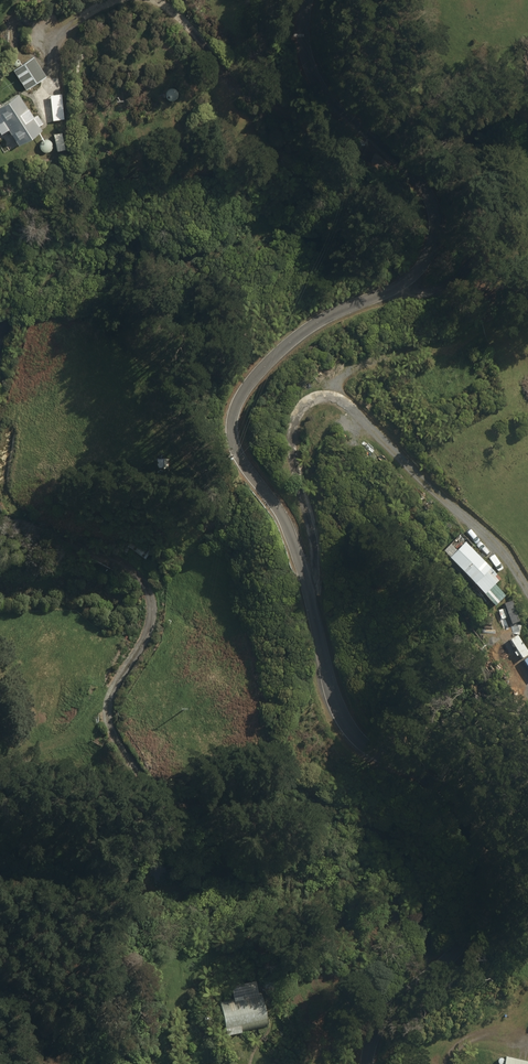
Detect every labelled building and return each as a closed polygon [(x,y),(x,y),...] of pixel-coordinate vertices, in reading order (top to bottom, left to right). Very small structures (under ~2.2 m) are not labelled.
[(520,53),(510,69),(520,74),(527,60),(527,57),(520,53)] [(12,70),(25,90),(45,76),(33,57),(12,70)] [(3,132),(8,129),(19,146),(41,131),(36,124),(40,121),(36,115),(32,118),(17,94),(0,105),(0,127),(3,132)] [(63,149),(58,133),(49,136),(54,152),(63,149)] [(157,460),(156,474),(169,474),(169,460),(157,460)] [(480,598),(499,580),(463,544),(445,562),(480,598)] [(495,587),(482,600),(491,609),(504,596),(495,587)] [(275,981),(263,983),(266,995),(277,993),(275,981)] [(225,1036),(240,1033),(239,1029),(267,1024),(261,994),(219,1002),(225,1036)]
